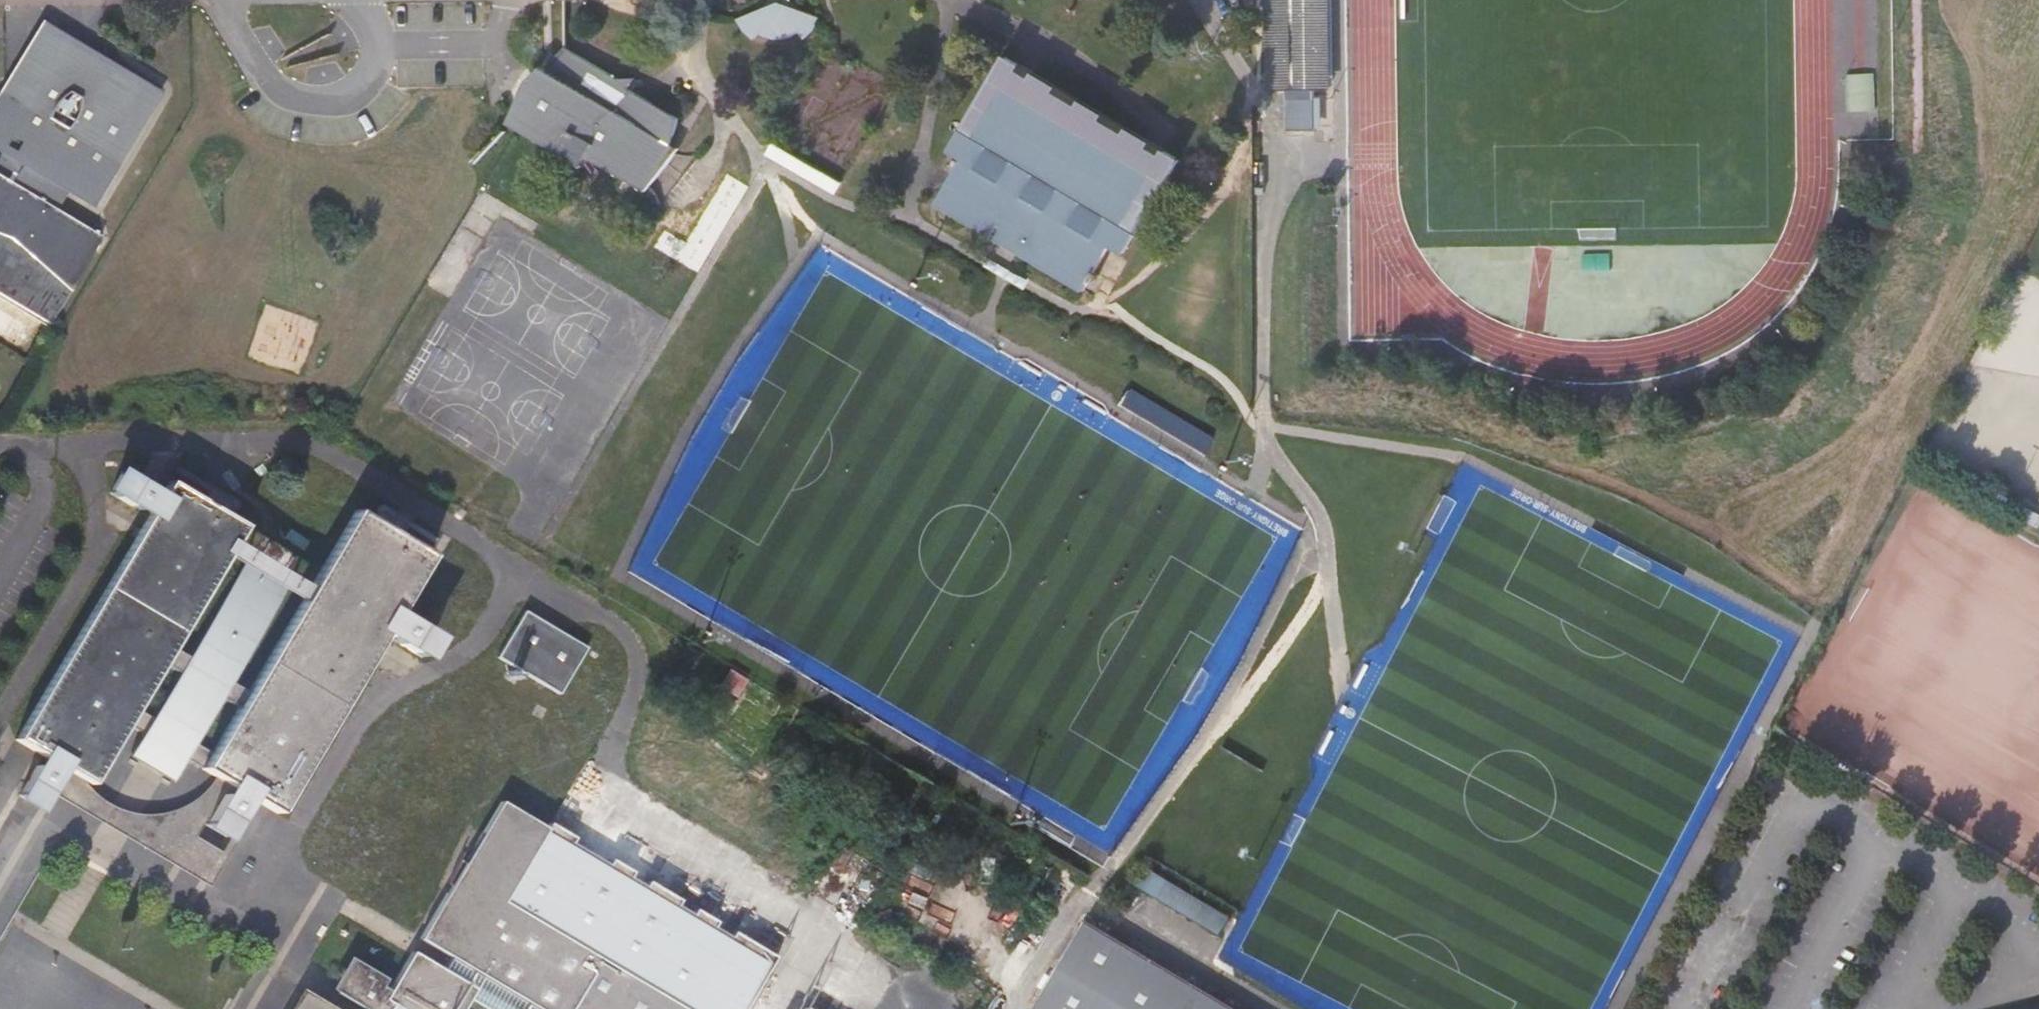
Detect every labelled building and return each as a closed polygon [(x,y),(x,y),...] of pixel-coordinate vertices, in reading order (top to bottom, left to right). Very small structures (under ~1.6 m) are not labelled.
[(1273,89),(1293,89),(1304,88),(1327,88),(1328,79),(1333,78),(1332,0),(1271,0),(1273,89)] [(778,2),(757,10),(760,17),(767,23),(775,25),(784,26),(792,23),(797,17),(802,11),(778,2)] [(760,17),(757,10),(738,18),(745,31),(752,37),(756,31),(764,37),(774,39),(790,39),(801,33),(805,38),(812,32),(818,23),(819,18),(802,11),(797,17),(792,23),(784,26),(775,25),(767,23),(760,17)] [(103,49),(43,13),(0,89),(0,298),(48,326),(95,248),(102,236),(57,210),(70,188),(98,205),(151,114),(165,90),(160,83),(103,49)] [(544,66),(551,69),(549,71),(546,73),(543,72),(516,119),(561,144),(557,151),(589,159),(646,191),(679,147),(672,144),(678,119),(627,89),(634,81),(634,78),(617,79),(564,48),(544,66)] [(1096,300),(1180,160),(1006,56),(949,150),(965,159),(937,205),(1004,245),(998,255),(1013,264),(1019,254),(1096,300)] [(1849,109),(1873,108),(1872,78),(1848,78),(1849,109)] [(1304,98),(1304,88),(1293,89),(1293,98),(1304,98)] [(1304,98),(1293,98),(1295,130),(1323,129),(1323,97),(1304,98)] [(288,585),(245,559),(187,657),(171,647),(243,525),(168,480),(158,497),(148,491),(149,488),(119,470),(106,492),(137,511),(139,508),(148,514),(15,738),(48,757),(41,770),(36,767),(20,795),(41,807),(46,800),(58,780),(54,777),(61,765),(81,777),(91,782),(126,723),(141,733),(130,751),(177,779),(188,760),(201,768),(223,782),(231,786),(224,797),(221,796),(205,823),(226,836),(243,808),(240,806),(245,796),(257,803),(276,814),(384,632),(395,638),(392,642),(418,657),(431,636),(405,620),(404,623),(393,617),(428,556),(353,512),(246,692),(232,684),(288,585)] [(2038,522),(2038,512),(2020,500),(2008,520),(2032,534),(2038,522)] [(495,656),(555,691),(581,649),(521,613),(495,656)] [(205,893),(257,803),(245,796),(240,806),(243,808),(226,836),(205,823),(221,796),(224,797),(231,786),(223,782),(219,789),(211,799),(201,808),(188,815),(174,820),(159,823),(146,822),(135,821),(124,817),(110,810),(102,803),(91,793),(81,777),(61,765),(54,777),(58,780),(46,800),(205,893)] [(771,958),(731,933),(727,938),(711,928),(714,923),(692,911),(689,916),(673,906),(676,901),(645,881),(642,887),(627,878),(630,873),(608,860),(605,865),(568,844),(572,838),(540,819),(537,824),(499,802),(463,862),(459,859),(446,881),(450,884),(417,941),(446,958),(441,967),(412,951),(388,991),(380,986),(383,981),(354,965),(336,994),(361,1008),(460,1008),(463,1003),(473,1008),(741,1008),(771,958)] [(1222,934),(1232,916),(1152,868),(1142,886),(1222,934)] [(1084,920),(1032,1008),(1237,1008),(1084,920)] [(302,996),(294,1008),(323,1008),(302,996)]
